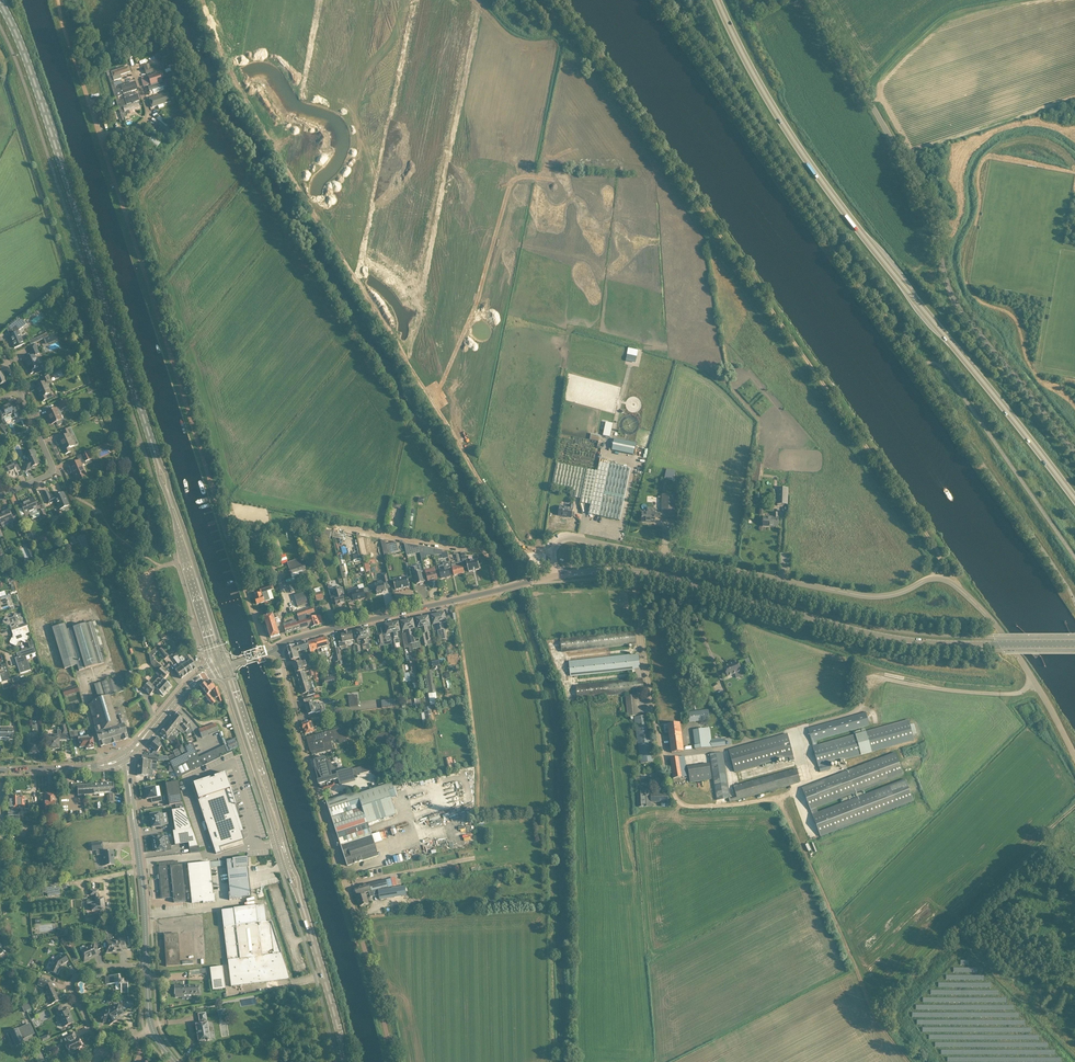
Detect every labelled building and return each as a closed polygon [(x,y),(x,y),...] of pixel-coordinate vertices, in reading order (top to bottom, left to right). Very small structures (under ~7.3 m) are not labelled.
[(152,63),(143,66),(146,75),(159,71),(157,65),(153,66),(152,63)] [(129,66),(111,72),(114,81),(122,79),(121,76),(131,72),(129,66)] [(148,77),(145,78),(148,85),(150,85),(151,86),(162,82),(159,73),(148,77)] [(134,82),(121,86),(123,94),(137,90),(134,82)] [(163,82),(148,87),(149,91),(152,90),(153,94),(162,91),(164,90),(163,87),(165,86),(163,82)] [(114,86),(111,87),(115,97),(115,98),(118,97),(122,95),(120,89),(116,90),(114,86)] [(166,93),(150,99),(152,108),(158,106),(163,104),(165,104),(170,102),(171,102),(168,93),(166,93)] [(135,95),(124,98),(127,105),(140,101),(137,94),(135,95)] [(118,97),(115,98),(115,99),(118,107),(118,108),(126,106),(124,99),(119,101),(118,97)] [(126,106),(118,108),(118,109),(120,114),(122,119),(124,118),(125,118),(127,117),(126,113),(126,112),(127,114),(127,115),(135,113),(134,110),(140,108),(138,102),(126,106)] [(153,135),(147,142),(156,149),(161,142),(153,135)] [(39,315),(32,320),(34,323),(41,318),(39,315)] [(15,348),(20,346),(24,344),(19,331),(26,325),(21,318),(10,326),(7,329),(9,335),(9,336),(10,335),(13,342),(12,342),(15,348)] [(48,337),(47,337),(49,343),(58,340),(56,333),(48,337)] [(32,356),(25,359),(30,371),(28,371),(30,374),(35,372),(35,374),(41,371),(39,367),(35,355),(40,353),(36,344),(28,347),(32,356)] [(628,349),(626,359),(636,361),(638,351),(628,349)] [(48,375),(40,378),(42,383),(35,386),(42,402),(48,399),(46,395),(51,393),(48,385),(52,383),(48,375)] [(65,399),(59,402),(62,409),(69,406),(65,399)] [(0,413),(0,415),(1,418),(4,423),(5,422),(14,418),(16,417),(17,420),(20,419),(19,416),(14,405),(11,407),(11,406),(9,405),(8,404),(6,405),(7,406),(2,408),(3,410),(0,411),(1,412),(0,413)] [(62,423),(61,420),(62,420),(57,408),(47,412),(52,424),(56,422),(57,425),(59,425),(61,424),(62,423)] [(606,422),(603,436),(610,437),(613,424),(606,422)] [(6,428),(3,423),(0,425),(0,426),(6,434),(8,432),(6,428)] [(74,435),(71,428),(62,431),(64,436),(58,439),(65,454),(71,452),(69,448),(75,446),(71,437),(74,435)] [(14,430),(10,433),(14,440),(19,437),(14,430)] [(598,441),(599,435),(590,433),(589,439),(598,441)] [(614,439),(612,450),(633,455),(636,443),(614,439)] [(35,467),(34,466),(39,464),(35,456),(37,455),(34,450),(29,452),(25,454),(28,461),(23,463),(26,471),(33,468),(35,467)] [(84,459),(80,461),(79,461),(70,465),(77,481),(86,477),(81,466),(86,463),(85,461),(93,458),(90,451),(82,454),(84,459)] [(20,470),(18,465),(16,460),(11,463),(13,467),(3,471),(5,474),(7,479),(18,475),(16,471),(20,470)] [(580,500),(591,502),(589,514),(620,520),(630,468),(599,462),(597,472),(557,464),(552,487),(582,492),(580,500)] [(754,462),(751,480),(757,481),(759,481),(761,463),(754,462)] [(666,473),(665,479),(674,481),(675,475),(666,473)] [(777,501),(777,504),(784,504),(787,504),(788,488),(778,488),(777,501)] [(47,491),(43,493),(48,504),(55,501),(59,510),(64,508),(66,511),(71,509),(69,506),(70,506),(63,492),(51,498),(47,491)] [(552,492),(550,508),(556,509),(558,493),(552,492)] [(662,518),(675,519),(675,495),(662,494),(662,513),(662,518)] [(37,506),(36,504),(33,497),(28,499),(29,501),(21,505),(26,516),(31,514),(32,516),(40,512),(43,519),(47,517),(44,510),(44,509),(42,504),(37,506)] [(400,518),(406,519),(408,503),(393,501),(392,507),(402,509),(400,518)] [(574,517),(575,512),(572,512),(573,509),(574,505),(569,505),(569,508),(560,507),(558,515),(571,518),(572,516),(574,517)] [(1,524),(8,521),(9,523),(18,520),(15,513),(11,515),(9,510),(0,514),(0,525),(1,524)] [(642,512),(642,522),(655,523),(655,517),(662,518),(662,513),(655,513),(642,512)] [(763,517),(763,521),(763,526),(778,527),(778,517),(778,513),(774,513),(774,517),(763,517)] [(330,539),(331,531),(323,529),(321,538),(330,539)] [(364,537),(358,538),(362,557),(368,556),(364,537)] [(385,540),(381,541),(383,552),(385,557),(389,556),(388,554),(386,544),(385,540)] [(396,542),(389,544),(392,553),(398,551),(396,542)] [(411,545),(404,544),(407,556),(420,553),(418,547),(411,545)] [(418,546),(418,547),(420,553),(421,559),(421,558),(422,562),(424,562),(425,560),(425,558),(427,557),(427,554),(429,555),(431,548),(418,546)] [(447,551),(433,549),(434,555),(435,561),(439,560),(438,555),(442,555),(448,553),(447,551)] [(458,561),(462,561),(461,553),(454,552),(453,554),(456,555),(458,561)] [(303,559),(288,564),(290,568),(292,575),(293,578),(297,576),(298,576),(304,574),(305,578),(307,577),(305,570),(307,570),(304,563),(303,559)] [(469,572),(480,569),(480,568),(480,565),(479,565),(478,560),(467,562),(467,560),(463,561),(464,568),(467,567),(469,572)] [(443,565),(439,567),(440,569),(439,569),(440,573),(441,578),(446,577),(447,578),(449,578),(450,576),(449,571),(448,570),(448,569),(451,568),(449,562),(443,563),(443,565)] [(458,563),(455,564),(452,565),(454,575),(464,573),(462,562),(458,563)] [(413,567),(409,567),(413,581),(415,580),(415,582),(416,582),(417,584),(417,585),(420,584),(420,585),(423,584),(423,583),(424,583),(423,583),(423,582),(425,581),(424,576),(422,576),(421,572),(423,572),(421,564),(416,566),(413,567)] [(438,579),(435,568),(425,570),(428,582),(438,579)] [(380,582),(374,584),(376,589),(377,594),(383,593),(383,592),(387,592),(386,589),(390,588),(389,584),(387,574),(382,576),(384,581),(380,582)] [(396,590),(410,587),(407,577),(393,580),(396,590)] [(291,591),(296,590),(296,588),(301,587),(300,584),(302,583),(301,580),(288,584),(291,591)] [(351,590),(348,591),(349,598),(353,597),(354,600),(365,598),(364,594),(370,593),(368,587),(364,588),(363,584),(358,586),(358,588),(351,590)] [(257,604),(270,600),(267,591),(273,589),(272,585),(259,589),(261,593),(255,595),(256,598),(255,598),(257,604)] [(337,591),(330,593),(332,603),(335,602),(336,605),(338,605),(344,603),(345,603),(343,594),(344,594),(343,587),(341,588),(341,587),(337,588),(337,591)] [(0,607),(1,608),(9,606),(10,607),(13,606),(10,595),(9,595),(6,596),(5,591),(0,593),(0,607)] [(315,594),(317,600),(324,598),(322,592),(315,594)] [(305,593),(294,596),(298,607),(308,604),(305,593)] [(264,617),(266,622),(275,619),(281,617),(282,610),(277,612),(278,613),(274,614),(273,614),(264,617)] [(308,619),(307,614),(305,610),(297,613),(300,622),(297,623),(296,621),(284,624),(284,626),(286,633),(310,626),(308,619)] [(6,617),(3,622),(4,623),(10,627),(12,631),(19,628),(18,623),(20,620),(23,619),(21,614),(18,615),(15,613),(13,618),(10,618),(6,617)] [(441,614),(438,615),(442,635),(443,639),(446,638),(444,624),(448,623),(448,622),(447,622),(446,617),(445,617),(444,613),(443,614),(442,613),(441,614)] [(433,616),(432,616),(433,625),(436,624),(438,631),(439,636),(442,635),(438,615),(435,615),(433,615),(433,616)] [(310,626),(310,627),(310,628),(319,625),(322,624),(320,616),(308,619),(310,626)] [(424,617),(422,618),(425,633),(427,640),(428,645),(431,645),(431,643),(430,640),(429,633),(429,631),(431,630),(430,627),(430,625),(429,622),(428,617),(425,617),(424,617)] [(422,618),(417,619),(418,628),(421,627),(422,634),(425,633),(422,618)] [(278,630),(275,619),(266,622),(271,638),(280,635),(278,630)] [(410,636),(413,651),(413,649),(420,647),(419,641),(415,642),(412,629),(415,628),(413,620),(407,621),(410,636)] [(410,652),(413,651),(410,636),(407,621),(401,622),(403,631),(405,630),(410,652)] [(393,624),(392,624),(395,639),(396,644),(399,643),(397,632),(400,631),(399,628),(398,623),(397,623),(396,622),(395,623),(394,623),(393,624)] [(92,623),(67,630),(79,671),(105,663),(92,623)] [(386,628),(382,629),(383,635),(390,633),(393,650),(397,649),(396,644),(395,639),(392,624),(389,624),(387,624),(387,625),(385,625),(386,628)] [(13,635),(10,642),(10,644),(16,646),(17,642),(21,641),(25,643),(28,637),(26,635),(26,634),(30,633),(28,629),(27,626),(28,626),(19,628),(12,631),(13,635)] [(164,627),(156,629),(159,634),(162,639),(169,635),(167,632),(166,630),(164,627)] [(367,638),(370,637),(369,634),(371,633),(370,629),(368,629),(368,628),(362,630),(365,644),(366,646),(367,650),(370,649),(369,641),(368,641),(367,638)] [(362,630),(357,631),(358,639),(357,639),(358,643),(359,644),(362,643),(363,646),(366,646),(365,644),(362,630)] [(562,652),(636,644),(635,631),(561,639),(562,652)] [(346,642),(353,640),(352,632),(341,634),(342,642),(339,642),(340,648),(341,648),(342,650),(347,649),(346,647),(347,647),(346,642)] [(318,649),(319,655),(321,655),(322,658),(330,655),(329,652),(330,652),(326,637),(315,640),(318,649)] [(310,648),(311,653),(315,652),(314,650),(317,649),(319,655),(318,649),(315,640),(308,642),(310,648)] [(291,656),(292,660),(299,658),(298,652),(308,649),(310,653),(311,653),(310,648),(308,642),(308,641),(288,647),(289,652),(290,656),(291,656)] [(18,657),(15,658),(20,674),(29,671),(27,664),(28,664),(26,656),(36,653),(35,652),(34,648),(17,653),(18,657)] [(158,651),(164,660),(168,657),(162,648),(158,651)] [(339,648),(333,649),(334,654),(336,663),(339,662),(342,662),(342,661),(339,648)] [(183,656),(193,670),(196,668),(186,654),(183,656)] [(174,658),(173,658),(177,663),(177,662),(179,661),(182,665),(182,666),(183,668),(184,667),(184,668),(184,669),(185,670),(186,671),(187,672),(188,674),(193,670),(183,656),(183,657),(182,656),(179,658),(177,655),(174,658)] [(570,676),(640,668),(639,655),(569,662),(570,676)] [(152,657),(150,658),(151,664),(155,668),(158,671),(156,674),(160,677),(161,677),(163,680),(164,679),(164,680),(169,674),(158,664),(154,660),(155,659),(152,657)] [(301,662),(298,662),(293,664),(296,673),(304,670),(303,667),(307,665),(305,660),(301,662)] [(180,667),(175,670),(178,674),(182,679),(188,674),(187,672),(186,671),(185,670),(184,669),(184,668),(184,667),(183,668),(182,666),(182,665),(179,661),(177,662),(177,663),(180,667)] [(723,667),(725,672),(728,677),(741,671),(737,661),(723,667)] [(413,662),(407,663),(409,672),(410,672),(411,678),(416,677),(414,671),(415,671),(413,662)] [(0,675),(2,682),(11,679),(6,663),(2,665),(3,668),(0,669),(0,675)] [(404,665),(400,666),(402,679),(405,678),(406,682),(411,681),(410,673),(406,673),(404,665)] [(332,677),(324,678),(324,679),(325,683),(326,687),(339,684),(336,668),(333,669),(330,669),(332,677)] [(432,670),(425,671),(425,673),(423,673),(424,680),(426,680),(431,706),(438,704),(432,670)] [(302,673),(297,675),(300,685),(309,683),(305,672),(302,673)] [(140,675),(137,679),(138,680),(141,683),(139,685),(150,695),(155,690),(154,689),(155,688),(153,686),(149,682),(145,678),(144,679),(141,676),(140,675)] [(154,684),(153,686),(155,688),(154,689),(155,690),(155,689),(163,695),(171,686),(164,680),(164,679),(163,680),(161,677),(160,677),(153,684),(154,684)] [(577,699),(644,692),(643,679),(576,686),(577,699)] [(205,684),(211,691),(212,690),(215,698),(219,697),(220,701),(222,701),(217,687),(215,688),(210,681),(205,684)] [(309,683),(300,685),(303,695),(307,693),(307,696),(313,694),(315,694),(313,688),(314,688),(313,682),(312,683),(312,682),(309,683)] [(208,693),(211,691),(205,684),(204,683),(200,687),(207,694),(205,696),(212,705),(216,702),(208,693)] [(76,685),(61,690),(63,696),(78,692),(76,685)] [(416,693),(414,694),(416,710),(423,709),(421,696),(417,696),(416,693)] [(309,697),(303,698),(305,703),(313,700),(313,699),(320,697),(319,694),(312,696),(309,697)] [(626,696),(628,717),(636,716),(634,695),(626,696)] [(394,699),(381,701),(382,708),(394,707),(394,699)] [(308,714),(309,714),(316,712),(316,713),(320,712),(317,702),(313,704),(313,703),(306,706),(307,710),(306,710),(307,714),(308,714)] [(689,722),(710,719),(708,710),(688,713),(689,722)] [(178,712),(172,720),(176,723),(179,725),(178,725),(181,728),(181,727),(185,731),(184,733),(187,730),(189,728),(186,725),(189,723),(185,718),(178,712)] [(808,729),(812,742),(813,746),(817,744),(816,741),(870,725),(866,712),(808,729)] [(653,761),(652,754),(654,753),(648,715),(634,717),(641,763),(653,761)] [(101,726),(95,727),(97,732),(97,733),(99,741),(99,742),(101,747),(110,744),(119,741),(128,739),(127,733),(126,730),(127,730),(127,727),(125,727),(124,724),(123,720),(117,721),(119,726),(118,726),(102,731),(101,726)] [(172,720),(168,724),(175,730),(176,728),(179,730),(183,734),(184,733),(185,731),(181,727),(181,728),(178,725),(179,725),(176,723),(172,720)] [(813,747),(820,772),(827,770),(825,765),(914,740),(908,720),(813,747)] [(302,725),(302,726),(302,728),(303,729),(304,729),(306,734),(311,733),(314,732),(313,728),(314,728),(314,727),(312,721),(311,722),(307,723),(303,724),(302,724),(302,725)] [(199,729),(202,738),(219,732),(216,723),(199,729)] [(683,751),(679,723),(668,725),(672,752),(683,751)] [(168,724),(164,729),(167,732),(168,731),(169,732),(170,730),(173,732),(172,733),(175,736),(176,737),(179,733),(175,730),(168,724)] [(13,727),(0,727),(0,740),(13,740),(13,727)] [(340,729),(307,738),(311,752),(325,748),(326,751),(333,749),(331,741),(346,737),(344,728),(340,729)] [(709,728),(693,730),(696,749),(706,748),(712,747),(709,729),(709,728)] [(714,728),(709,729),(712,747),(726,745),(725,745),(725,739),(716,740),(714,728)] [(164,729),(160,734),(172,743),(174,741),(173,740),(176,737),(175,736),(172,733),(173,732),(170,730),(169,732),(168,731),(167,732),(164,729)] [(77,732),(69,733),(71,740),(78,739),(77,732)] [(48,738),(48,744),(49,749),(59,749),(58,734),(52,735),(53,738),(48,738)] [(787,734),(729,750),(735,772),(739,771),(748,769),(784,759),(785,762),(788,761),(787,758),(789,757),(790,761),(795,760),(787,734)] [(94,748),(93,745),(92,735),(88,735),(88,737),(78,738),(79,748),(86,747),(86,749),(94,748)] [(38,737),(32,737),(33,744),(29,744),(29,754),(38,753),(38,744),(38,737)] [(160,742),(157,737),(150,746),(154,750),(157,752),(161,746),(161,745),(160,742)] [(227,745),(224,746),(227,752),(238,747),(234,739),(226,742),(227,745)] [(188,745),(185,746),(185,748),(187,753),(193,770),(201,766),(198,758),(198,756),(192,743),(188,744),(188,745)] [(204,755),(198,758),(201,766),(207,763),(207,762),(214,759),(211,752),(205,755),(204,755)] [(709,754),(714,786),(717,802),(725,801),(724,799),(729,798),(730,802),(801,782),(797,768),(734,786),(737,798),(731,799),(730,798),(723,752),(709,754)] [(176,759),(170,762),(172,766),(175,772),(175,773),(177,777),(193,770),(187,753),(185,754),(176,759)] [(895,753),(802,788),(811,810),(816,808),(903,775),(896,756),(895,753)] [(139,759),(138,770),(142,771),(143,770),(146,770),(147,769),(150,769),(151,764),(156,764),(157,754),(149,754),(149,756),(142,755),(142,759),(139,759)] [(673,779),(678,778),(687,776),(684,756),(670,758),(673,779)] [(314,762),(314,763),(314,764),(314,766),(315,767),(322,779),(317,780),(318,785),(319,785),(328,782),(328,784),(331,783),(330,782),(334,781),(338,780),(339,781),(340,785),(355,780),(352,768),(337,773),(336,773),(337,775),(332,776),(329,762),(330,762),(327,758),(326,757),(325,757),(324,757),(317,759),(316,759),(315,760),(314,760),(314,761),(314,762)] [(333,759),(334,766),(343,765),(341,757),(333,759)] [(688,767),(689,776),(690,782),(712,779),(709,763),(688,767)] [(210,778),(193,783),(198,799),(216,854),(221,852),(220,847),(242,840),(243,840),(226,790),(229,789),(230,790),(231,789),(225,773),(214,777),(214,778),(210,780),(210,778)] [(818,813),(812,815),(821,837),(826,835),(913,801),(905,779),(818,813)] [(169,805),(182,803),(178,782),(166,784),(169,805)] [(113,783),(77,786),(77,791),(78,796),(108,794),(109,803),(111,802),(114,802),(114,793),(113,783)] [(357,791),(326,802),(337,834),(367,824),(368,823),(396,814),(391,799),(397,797),(392,783),(358,794),(357,791)] [(144,789),(143,789),(145,799),(146,799),(145,799),(146,799),(151,798),(152,803),(162,801),(161,796),(157,797),(155,787),(145,789),(144,789)] [(644,792),(637,792),(637,808),(651,807),(651,802),(667,802),(667,794),(651,794),(651,796),(649,796),(649,795),(645,795),(644,792)] [(56,803),(55,793),(46,793),(46,802),(45,802),(45,810),(55,810),(55,803),(56,803)] [(10,807),(8,807),(8,812),(8,816),(18,815),(18,812),(20,812),(20,809),(28,809),(28,800),(24,800),(24,798),(19,798),(13,798),(13,801),(10,801),(10,807)] [(184,809),(173,810),(176,831),(191,828),(184,809)] [(159,813),(150,815),(152,828),(161,826),(164,825),(162,813),(159,814),(159,813)] [(176,831),(173,831),(175,846),(179,845),(178,840),(188,839),(189,848),(198,847),(191,828),(176,831)] [(341,845),(347,866),(379,856),(372,835),(341,845)] [(163,836),(153,838),(156,852),(156,851),(165,850),(165,851),(171,850),(170,845),(165,846),(163,836)] [(102,842),(91,844),(92,851),(96,850),(97,855),(103,855),(103,860),(101,860),(102,866),(104,866),(114,865),(113,859),(114,859),(113,851),(103,852),(103,850),(102,842)] [(232,860),(226,860),(229,893),(229,900),(242,899),(242,898),(251,897),(248,868),(249,868),(247,857),(232,859),(232,860)] [(159,868),(160,875),(158,876),(158,875),(157,875),(158,880),(158,879),(160,879),(160,882),(162,899),(173,898),(174,903),(186,902),(182,865),(178,865),(178,861),(159,863),(159,868)] [(214,902),(210,867),(223,866),(223,861),(188,865),(192,903),(203,902),(203,903),(214,902)] [(51,868),(35,871),(36,880),(52,877),(51,868)] [(371,891),(393,886),(391,879),(362,886),(355,889),(357,895),(364,892),(364,893),(371,891)] [(49,886),(46,886),(47,893),(48,897),(50,896),(60,894),(59,890),(58,883),(50,885),(50,886),(49,886)] [(393,888),(378,891),(379,894),(380,900),(395,897),(393,888)] [(91,900),(87,900),(87,906),(91,906),(92,905),(92,911),(100,910),(100,911),(104,911),(104,910),(105,910),(104,899),(98,899),(98,895),(99,895),(98,890),(90,891),(91,895),(94,895),(95,899),(91,899),(91,900)] [(357,897),(360,906),(369,903),(366,895),(357,897)] [(271,922),(266,922),(264,905),(256,906),(234,908),(234,909),(222,911),(228,960),(231,986),(289,979),(289,980),(271,921),(270,921),(271,922)] [(166,967),(178,966),(180,966),(178,933),(164,934),(166,967)] [(108,943),(104,943),(104,947),(106,947),(106,948),(106,953),(120,952),(120,950),(122,950),(126,950),(126,939),(118,939),(118,941),(112,941),(112,943),(108,943)] [(81,956),(82,957),(84,962),(89,960),(88,959),(99,954),(95,944),(80,951),(82,955),(81,956)] [(50,971),(57,975),(61,965),(68,961),(64,954),(55,960),(50,971)] [(223,966),(210,968),(211,974),(213,990),(225,988),(223,966)] [(109,976),(109,981),(110,984),(119,984),(119,988),(121,988),(121,993),(128,993),(128,982),(123,982),(123,980),(121,980),(121,975),(109,976)] [(44,992),(50,1005),(60,1000),(58,995),(56,996),(54,992),(55,991),(53,987),(49,985),(50,982),(51,982),(50,982),(40,978),(37,985),(45,988),(46,991),(44,992)] [(200,985),(174,986),(174,995),(175,995),(175,997),(183,997),(183,995),(200,994),(200,985)] [(29,1001),(21,1005),(24,1012),(27,1011),(27,1010),(32,1008),(29,1001)] [(109,1008),(102,1012),(98,1015),(102,1023),(107,1021),(109,1025),(117,1021),(115,1018),(115,1017),(116,1017),(117,1016),(118,1015),(119,1015),(123,1013),(118,1004),(110,1009),(109,1008)] [(61,1009),(54,1012),(57,1018),(59,1021),(60,1020),(63,1027),(73,1022),(71,1017),(70,1018),(68,1015),(70,1014),(68,1011),(63,1013),(61,1009)] [(217,1010),(219,1019),(226,1018),(225,1009),(217,1010)] [(200,1024),(196,1024),(197,1031),(197,1035),(199,1042),(200,1042),(200,1043),(205,1042),(205,1041),(207,1041),(209,1041),(209,1040),(210,1040),(211,1039),(211,1034),(209,1034),(208,1023),(207,1023),(207,1021),(206,1013),(198,1014),(200,1022),(200,1024)] [(11,1033),(8,1034),(13,1046),(16,1044),(16,1046),(24,1043),(22,1038),(33,1033),(29,1025),(18,1030),(17,1029),(10,1032),(11,1033)] [(63,1037),(66,1043),(65,1043),(66,1044),(68,1049),(72,1047),(73,1051),(79,1048),(82,1046),(78,1037),(76,1038),(73,1032),(68,1035),(63,1037)] [(49,1034),(40,1038),(42,1042),(51,1039),(49,1034)]
